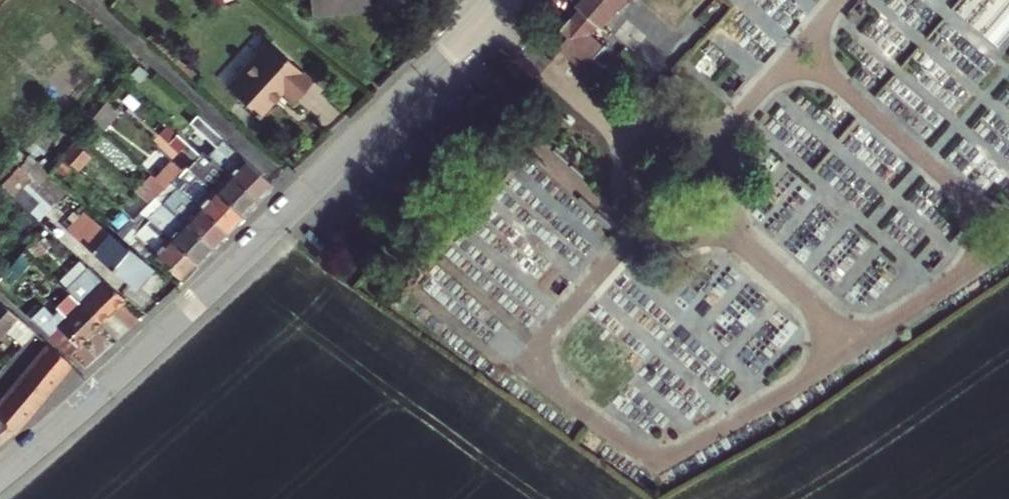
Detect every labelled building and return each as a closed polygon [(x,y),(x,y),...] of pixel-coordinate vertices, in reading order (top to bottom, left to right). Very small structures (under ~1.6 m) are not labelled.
[(314,18),(373,11),(372,0),(312,0),(314,18)] [(581,12),(599,27),(601,29),(626,0),(584,0),(577,8),(581,12)] [(591,36),(599,27),(581,12),(573,20),(572,19),(562,32),(572,40),(595,60),(605,49),(591,36)] [(304,78),(262,39),(221,83),(252,111),(274,87),(285,98),(304,78)] [(572,40),(562,51),(594,79),(604,68),(595,60),(572,40)] [(272,185),(221,140),(205,158),(255,204),(272,185)] [(241,218),(255,204),(205,158),(202,160),(191,173),(241,218)] [(175,190),(226,235),(241,218),(191,173),(188,176),(179,168),(163,185),(172,193),(175,190)] [(163,189),(149,177),(140,188),(154,200),(163,189)] [(26,187),(17,198),(40,216),(49,205),(26,187)] [(161,205),(212,251),(226,235),(175,190),(172,193),(161,205)] [(134,191),(119,209),(134,223),(149,205),(134,191)] [(147,221),(197,267),(212,251),(161,205),(156,211),(147,221)] [(138,289),(153,270),(82,214),(72,228),(77,232),(74,234),(79,238),(77,241),(138,289)] [(131,237),(182,283),(197,267),(147,221),(140,228),(131,237)] [(89,266),(64,290),(79,306),(98,325),(122,300),(89,266)] [(21,348),(33,334),(0,305),(0,335),(3,332),(21,348)] [(42,308),(31,319),(68,355),(98,325),(79,306),(59,324),(42,308)] [(0,401),(0,423),(12,435),(70,366),(47,346),(0,401)] [(12,435),(0,423),(0,444),(12,435)]
